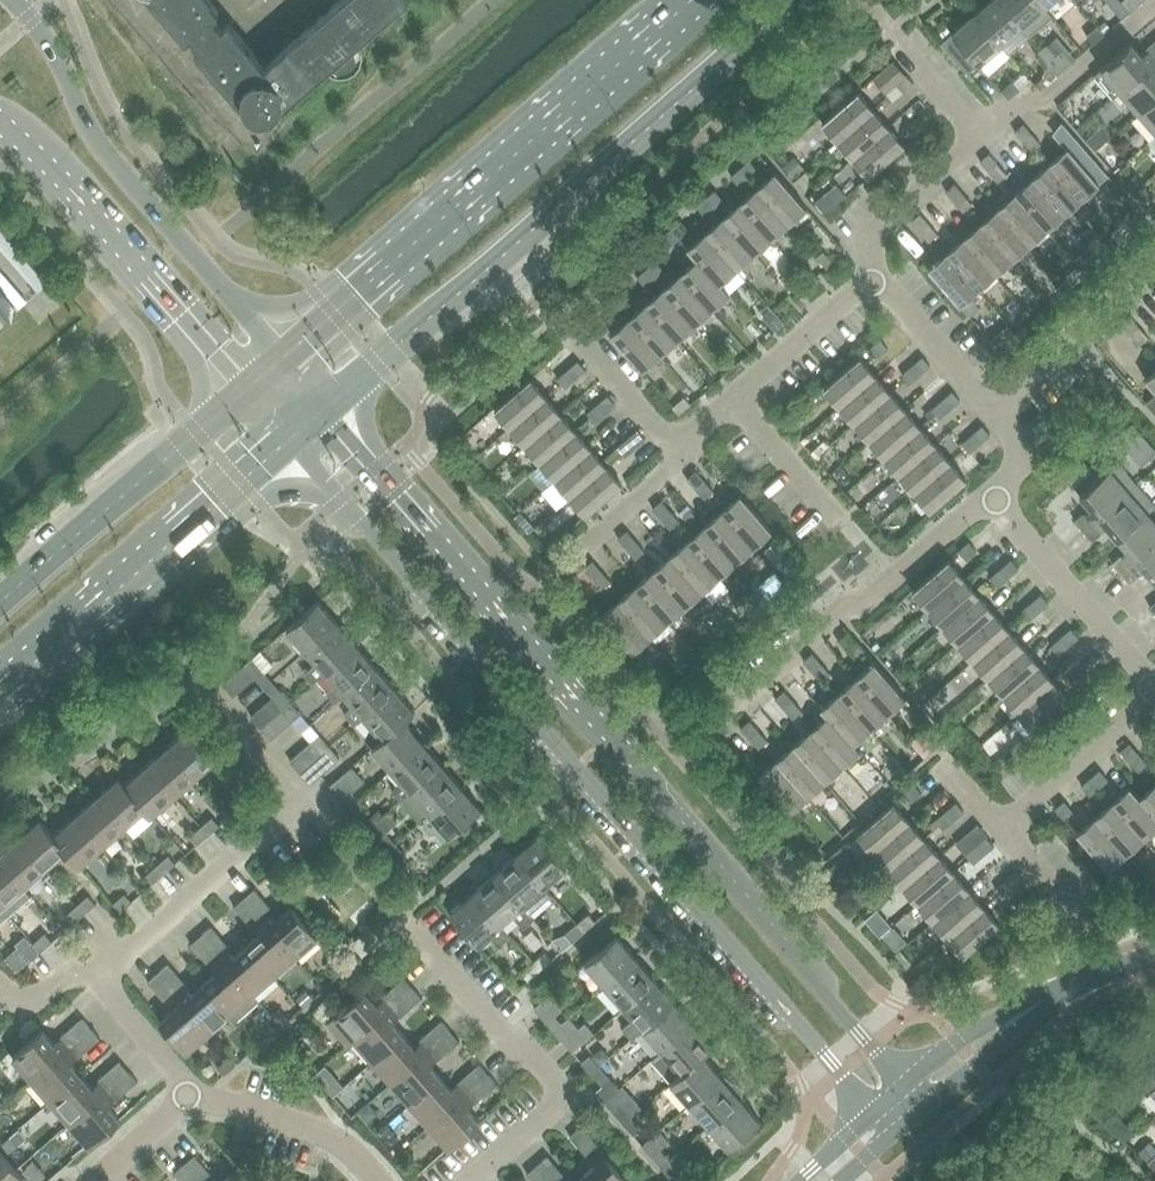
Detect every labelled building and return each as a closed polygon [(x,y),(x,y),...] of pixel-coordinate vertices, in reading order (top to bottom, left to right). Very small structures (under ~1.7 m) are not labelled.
[(186,39),(192,34),(201,44),(195,49),(247,109),(253,114),(261,116),(270,115),(277,111),(326,69),(332,74),(340,76),(348,75),(355,71),(361,64),(362,56),(362,49),(358,41),(406,0),(340,0),(265,64),(228,21),(223,26),(214,15),(219,11),(210,0),(153,0),(186,39)] [(975,14),(1002,44),(1009,52),(1031,34),(1023,26),(1001,0),(991,0),(975,14)] [(1023,26),(1031,34),(1052,15),(1045,7),(1039,0),(1001,0),(1023,26)] [(1113,8),(1122,20),(1132,11),(1122,0),(1113,8)] [(1002,44),(975,14),(953,33),(980,64),(1002,44)] [(1099,26),(1087,36),(1094,44),(1106,34),(1099,26)] [(1057,35),(1046,44),(1047,46),(1057,57),(1066,67),(1075,60),(1077,58),(1057,35)] [(1092,76),(1112,99),(1121,91),(1154,61),(1154,55),(1150,49),(1143,55),(1132,42),(1102,68),(1092,76)] [(1038,53),(1048,65),(1057,57),(1047,46),(1038,53)] [(1057,57),(1048,65),(1058,76),(1067,68),(1066,67),(1057,57)] [(874,77),(886,91),(896,82),(906,74),(895,60),(874,77)] [(1140,112),(1154,99),(1154,61),(1121,91),(1140,112)] [(906,74),(896,82),(904,92),(914,82),(906,74)] [(1002,90),(1009,98),(1021,88),(1014,80),(1002,90)] [(904,92),(896,82),(886,91),(894,101),(904,92)] [(823,122),(838,140),(874,109),(858,91),(823,122)] [(1154,129),(1154,99),(1140,112),(1154,129)] [(838,140),(853,158),(889,126),(874,109),(838,140)] [(918,118),(908,127),(916,136),(925,127),(918,118)] [(1015,131),(1024,141),(1033,133),(1024,123),(1015,131)] [(1102,124),(1085,139),(1095,150),(1105,141),(1112,135),(1102,124)] [(889,126),(853,158),(869,176),(905,144),(889,126)] [(1033,133),(1024,141),(1033,152),(1042,144),(1033,133)] [(1069,147),(1051,163),(1082,198),(1100,183),(1109,175),(1078,140),(1069,147)] [(1105,141),(1095,150),(1099,155),(1109,146),(1105,141)] [(980,161),(989,171),(999,163),(990,153),(980,161)] [(794,156),(783,165),(793,176),(804,167),(794,156)] [(750,160),(741,168),(749,178),(759,170),(750,160)] [(999,163),(989,171),(999,182),(1008,174),(999,163)] [(1051,163),(1034,178),(1065,213),(1082,198),(1051,163)] [(749,178),(741,168),(732,176),(740,186),(749,178)] [(806,170),(794,181),(804,193),(807,187),(809,176),(808,173),(806,170)] [(776,171),(758,187),(789,222),(807,207),(776,171)] [(1135,173),(1124,183),(1133,193),(1144,184),(1135,173)] [(1034,178),(1016,193),(1047,228),(1065,213),(1034,178)] [(946,191),(955,201),(964,193),(955,183),(946,191)] [(836,184),(813,203),(823,215),(846,196),(836,184)] [(1144,184),(1133,193),(1142,204),(1153,194),(1144,184)] [(758,187),(741,202),(772,238),(789,222),(758,187)] [(715,190),(706,198),(715,208),(724,200),(715,190)] [(964,193),(955,201),(965,212),(974,203),(964,193)] [(1016,193),(999,208),(1030,243),(1047,228),(1016,193)] [(715,208),(706,198),(697,206),(706,216),(715,208)] [(741,202),(723,217),(755,253),(772,238),(741,202)] [(1134,207),(1122,217),(1133,229),(1145,219),(1134,207)] [(999,208),(982,223),(1013,258),(1030,243),(999,208)] [(912,220),(921,231),(929,223),(921,213),(912,220)] [(723,217),(706,232),(737,268),(755,253),(723,217)] [(681,220),(672,228),(681,237),(690,229),(681,220)] [(929,223),(921,231),(930,241),(939,234),(929,223)] [(982,223),(965,238),(996,274),(1013,258),(982,223)] [(681,237),(672,228),(663,236),(671,245),(681,237)] [(688,248),(698,259),(700,257),(721,282),(737,268),(706,232),(688,248)] [(1110,236),(1096,247),(1103,256),(1117,245),(1110,236)] [(965,238),(947,253),(978,289),(996,274),(965,238)] [(1089,244),(1073,258),(1087,274),(1097,265),(1103,260),(1089,244)] [(947,253),(929,269),(942,283),(960,304),(971,316),(980,307),(970,296),(978,289),(947,253)] [(698,259),(681,273),(712,308),(730,293),(721,282),(700,257),(698,259)] [(656,261),(647,269),(655,278),(665,271),(656,261)] [(1078,265),(1062,280),(1064,282),(1070,289),(1086,274),(1078,265)] [(655,278),(647,269),(638,276),(646,286),(655,278)] [(681,273),(664,288),(695,324),(712,308),(681,273)] [(1064,282),(1055,290),(1061,297),(1070,289),(1064,282)] [(664,288),(647,303),(678,339),(695,324),(664,288)] [(14,305),(0,289),(0,316),(14,305)] [(622,290),(613,299),(622,308),(631,300),(622,290)] [(622,308),(613,299),(604,307),(613,316),(622,308)] [(647,303),(629,319),(660,354),(678,339),(647,303)] [(775,330),(776,329),(784,323),(772,309),(771,308),(762,316),(775,330)] [(1123,325),(1131,335),(1141,327),(1132,317),(1123,325)] [(660,354),(629,319),(611,334),(643,370),(660,354)] [(757,324),(749,331),(760,343),(768,337),(757,324)] [(1141,327),(1131,335),(1141,345),(1150,337),(1141,327)] [(1000,332),(991,340),(999,350),(1009,342),(1000,332)] [(871,347),(877,354),(879,356),(888,347),(881,339),(871,347)] [(923,356),(913,365),(920,374),(931,365),(923,356)] [(824,387),(840,406),(876,375),(860,357),(824,387)] [(579,360),(568,370),(576,378),(587,369),(579,360)] [(920,374),(913,365),(902,374),(910,383),(920,374)] [(576,378),(568,370),(558,378),(566,387),(576,378)] [(1146,380),(1154,390),(1154,372),(1146,380)] [(840,406),(855,423),(891,392),(876,375),(840,406)] [(495,409),(511,427),(546,396),(531,378),(495,409)] [(953,391),(943,400),(951,409),(961,400),(953,391)] [(855,423),(870,440),(906,409),(891,392),(855,423)] [(609,395),(598,404),(606,413),(616,404),(609,395)] [(511,427),(526,444),(561,413),(546,396),(511,427)] [(678,413),(684,408),(678,400),(672,405),(678,413)] [(951,409),(943,400),(933,409),(940,418),(951,409)] [(606,413),(598,404),(588,412),(596,421),(606,413)] [(870,440),(885,457),(921,426),(906,409),(870,440)] [(526,444),(541,461),(576,430),(561,413),(526,444)] [(1134,423),(1118,437),(1130,451),(1145,437),(1134,423)] [(983,425),(973,434),(981,443),(991,434),(983,425)] [(885,457),(901,475),(936,444),(921,426),(885,457)] [(638,429),(628,438),(635,447),(644,439),(646,438),(638,429)] [(541,461),(556,479),(592,448),(576,430),(541,461)] [(981,443),(973,434),(962,443),(970,452),(981,443)] [(635,447),(628,438),(618,447),(626,456),(635,447)] [(901,475),(916,492),(951,461),(936,444),(901,475)] [(556,479),(571,496),(607,465),(592,448),(556,479)] [(1097,455),(1076,472),(1083,481),(1104,463),(1097,455)] [(951,461),(916,492),(931,510),(967,479),(951,461)] [(1075,520),(1084,530),(1135,485),(1116,463),(1080,494),(1092,507),(1086,513),(1084,512),(1075,520)] [(607,465),(571,496),(587,514),(622,483),(607,465)] [(687,477),(696,488),(705,480),(696,470),(687,477)] [(705,480),(696,488),(705,498),(713,490),(705,480)] [(1118,538),(1148,511),(1154,507),(1135,485),(1084,530),(1093,540),(1101,533),(1102,530),(1108,526),(1118,538)] [(740,494),(722,509),(754,546),(772,530),(740,494)] [(653,508),(662,518),(671,510),(662,499),(661,500),(653,508)] [(699,516),(704,511),(698,504),(693,508),(699,516)] [(722,509),(705,524),(737,561),(754,546),(722,509)] [(671,510),(662,518),(671,528),(680,520),(671,510)] [(1122,573),(1154,543),(1154,519),(1148,511),(1118,538),(1129,550),(1123,555),(1122,555),(1112,563),(1122,573)] [(705,524),(688,540),(720,576),(737,561),(705,524)] [(619,538),(628,548),(636,540),(627,530),(619,538)] [(636,540),(628,548),(637,558),(645,550),(636,540)] [(688,540),(671,555),(703,590),(720,576),(688,540)] [(977,551),(970,541),(960,550),(967,559),(977,551)] [(1154,580),(1154,543),(1122,573),(1131,583),(1139,576),(1139,574),(1145,569),(1154,580)] [(671,555),(654,570),(685,605),(703,590),(671,555)] [(913,590),(929,608),(965,577),(949,559),(913,590)] [(1011,559),(991,577),(999,586),(1019,568),(1011,559)] [(584,568),(593,578),(602,570),(593,560),(584,568)] [(602,570),(593,578),(602,588),(611,580),(602,570)] [(654,570),(637,585),(668,620),(685,605),(654,570)] [(929,608),(944,625),(980,594),(965,577),(929,608)] [(637,585),(620,600),(651,635),(668,620),(637,585)] [(1042,593),(1021,611),(1029,620),(1050,602),(1042,593)] [(944,625),(959,643),(995,612),(980,594),(944,625)] [(286,627),(306,650),(337,623),(317,600),(286,627)] [(651,635),(620,600),(602,615),(633,651),(651,635)] [(959,643),(974,660),(1010,629),(995,612),(959,643)] [(356,644),(337,623),(306,650),(316,661),(305,670),(315,681),(325,672),(356,644)] [(1072,628),(1051,645),(1059,654),(1079,637),(1078,636),(1072,628)] [(974,660),(989,677),(1025,646),(1010,629),(974,660)] [(866,651),(857,641),(848,649),(857,659),(866,651)] [(375,666),(356,644),(325,672),(335,682),(326,690),(335,701),(375,666)] [(989,677),(1004,694),(1040,663),(1025,646),(989,677)] [(813,652),(804,660),(821,681),(831,673),(813,652)] [(252,658),(239,670),(230,677),(220,686),(230,697),(254,677),(262,669),(252,658)] [(875,661),(857,677),(888,713),(906,697),(875,661)] [(1004,694),(1019,712),(1055,681),(1040,663),(1004,694)] [(353,724),(364,715),(394,688),(375,666),(335,701),(334,703),(353,724)] [(1091,681),(1083,672),(1073,681),(1081,690),(1091,681)] [(857,677),(839,692),(870,728),(888,713),(857,677)] [(1055,681),(1019,712),(1035,730),(1070,698),(1055,681)] [(394,688),(364,715),(366,718),(375,727),(364,737),(373,747),(403,720),(414,710),(394,688)] [(280,690),(272,697),(282,709),(290,701),(280,690)] [(775,698),(793,718),(802,710),(784,690),(775,698)] [(821,708),(828,715),(830,713),(854,742),(870,728),(839,692),(821,708)] [(251,715),(261,727),(282,709),(272,697),(251,715)] [(290,701),(282,709),(292,720),(300,713),(290,701)] [(282,709),(261,727),(270,738),(292,720),(282,709)] [(828,715),(810,730),(841,766),(861,749),(854,742),(830,713),(828,715)] [(373,747),(392,769),(423,742),(403,720),(373,747)] [(741,727),(759,748),(768,740),(750,720),(741,727)] [(190,726),(168,745),(194,776),(217,757),(190,726)] [(929,726),(909,744),(923,760),(943,742),(929,726)] [(810,730),(793,745),(824,781),(841,766),(810,730)] [(319,734),(310,741),(321,753),(329,746),(319,734)] [(290,759),(300,771),(321,753),(310,741),(290,759)] [(402,799),(411,791),(442,764),(423,742),(392,769),(402,780),(393,788),(402,799)] [(1122,751),(1131,761),(1140,753),(1131,743),(1122,751)] [(168,745),(147,764),(173,795),(194,776),(168,745)] [(793,745),(776,760),(807,795),(824,781),(793,745)] [(329,746),(321,753),(331,764),(339,757),(329,746)] [(321,753),(300,771),(310,783),(331,764),(321,753)] [(1140,753),(1131,761),(1139,771),(1148,763),(1140,753)] [(807,795),(776,760),(759,775),(789,811),(807,795)] [(147,764),(124,783),(145,807),(144,808),(150,815),(173,795),(147,764)] [(411,791),(430,812),(461,785),(442,764),(411,791)] [(329,785),(348,806),(357,799),(352,794),(365,783),(350,766),(329,785)] [(1100,769),(1091,777),(1100,787),(1109,779),(1100,769)] [(119,777),(97,796),(123,826),(144,808),(145,807),(124,783),(119,777)] [(1100,787),(1091,777),(1082,785),(1091,795),(1100,787)] [(904,792),(912,801),(922,793),(914,784),(904,792)] [(425,818),(423,825),(429,833),(437,831),(444,839),(480,808),(461,785),(430,812),(425,817),(425,818)] [(1141,797),(1139,799),(1154,817),(1154,785),(1141,797)] [(1113,802),(1144,838),(1154,828),(1154,817),(1139,799),(1141,797),(1131,786),(1113,802)] [(232,798),(239,806),(251,796),(244,788),(232,798)] [(97,796),(75,814),(102,845),(123,826),(97,796)] [(357,799),(348,806),(358,817),(367,810),(357,799)] [(1065,800),(1056,808),(1065,818),(1074,810),(1065,800)] [(858,833),(874,851),(910,820),(894,802),(858,833)] [(956,802),(946,811),(954,820),(964,811),(956,802)] [(1113,802),(1096,817),(1126,853),(1144,838),(1113,802)] [(378,810),(363,822),(368,828),(382,815),(378,810)] [(388,811),(368,829),(377,838),(387,850),(395,843),(386,833),(398,822),(388,811)] [(954,820),(946,811),(936,819),(944,828),(954,820)] [(75,814),(53,833),(66,848),(65,849),(79,865),(102,845),(75,814)] [(212,816),(200,827),(207,835),(219,825),(212,816)] [(1126,853),(1096,817),(1077,833),(1109,868),(1126,853)] [(40,818),(17,837),(44,868),(65,849),(66,848),(53,833),(40,818)] [(874,851),(889,868),(925,837),(910,820),(874,851)] [(207,835),(200,827),(189,836),(196,845),(207,835)] [(539,834),(516,854),(543,885),(566,865),(539,834)] [(986,836),(975,844),(983,854),(994,845),(987,837),(986,836)] [(0,852),(0,861),(22,887),(44,868),(17,837),(0,852)] [(889,868),(904,886),(940,855),(925,837),(889,868)] [(395,843),(387,850),(397,861),(405,854),(395,843)] [(975,844),(965,853),(973,862),(983,854),(975,844)] [(168,854),(156,865),(163,873),(175,863),(168,854)] [(516,854),(494,873),(521,904),(529,913),(530,913),(551,894),(543,885),(516,854)] [(904,886),(919,903),(955,872),(940,855),(904,886)] [(8,915),(30,896),(22,887),(0,861),(0,905),(8,915)] [(825,871),(835,883),(848,873),(840,863),(837,861),(825,871)] [(163,873),(156,865),(145,874),(152,883),(163,873)] [(1017,871),(1006,880),(1014,889),(1024,880),(1017,871)] [(919,903),(934,920),(970,889),(955,872),(919,903)] [(494,873),(472,892),(499,923),(511,913),(523,927),(534,918),(530,913),(529,913),(521,904),(494,873)] [(1014,889),(1006,880),(996,889),(1004,897),(1014,889)] [(254,888),(244,897),(295,955),(317,936),(291,906),(278,918),(272,911),(274,910),(254,888)] [(934,920),(949,938),(985,906),(970,889),(934,920)] [(472,892),(450,912),(477,943),(477,942),(483,938),(488,933),(499,945),(510,936),(499,923),(472,892)] [(124,893),(112,903),(119,911),(131,901),(124,893)] [(88,895),(76,905),(83,913),(95,903),(88,895)] [(859,896),(852,902),(859,910),(866,904),(859,896)] [(259,933),(247,944),(273,974),(295,955),(244,897),(233,906),(253,928),(254,927),(259,933)] [(0,905),(0,922),(8,915),(0,905)] [(83,913),(76,905),(65,915),(72,923),(83,913)] [(985,906),(949,938),(965,955),(1000,924),(985,906)] [(588,913),(576,923),(583,931),(595,921),(588,913)] [(583,931),(576,923),(565,933),(572,941),(583,931)] [(211,925),(201,935),(251,993),(273,974),(247,944),(235,955),(229,949),(230,947),(211,925)] [(45,933),(33,943),(40,951),(52,941),(45,933)] [(204,982),(230,1011),(237,1019),(257,1001),(251,993),(201,935),(190,944),(210,966),(211,965),(217,971),(204,982)] [(351,943),(362,955),(371,947),(360,935),(351,943)] [(585,961),(605,984),(635,957),(615,935),(585,961)] [(40,951),(33,943),(22,952),(29,960),(40,951)] [(544,951),(532,961),(539,969),(551,959),(544,951)] [(605,984),(624,1006),(654,979),(635,957),(605,984)] [(539,969),(532,961),(521,972),(528,979),(539,969)] [(168,963),(158,972),(209,1030),(230,1011),(204,982),(192,993),(186,986),(187,985),(168,963)] [(209,1030),(158,972),(147,981),(166,1003),(168,1002),(173,1009),(160,1020),(186,1050),(209,1030)] [(347,1045),(355,1039),(413,987),(404,977),(381,996),(383,998),(376,1003),(364,990),(327,1022),(347,1045)] [(632,1037),(643,1027),(674,1001),(654,979),(624,1006),(634,1017),(623,1026),(632,1037)] [(305,987),(296,996),(304,1005),(314,997),(305,987)] [(355,1039),(373,1060),(403,1034),(392,1021),(398,1016),(400,1017),(422,998),(413,987),(355,1039)] [(556,987),(533,1007),(553,1029),(561,1022),(551,1011),(566,998),(556,987)] [(643,1027),(662,1049),(693,1022),(674,1001),(643,1027)] [(279,1006),(271,1012),(281,1024),(289,1017),(279,1006)] [(561,1022),(553,1029),(572,1051),(593,1032),(584,1023),(579,1028),(568,1016),(561,1022)] [(12,1056),(31,1078),(91,1027),(82,1017),(60,1036),(61,1038),(54,1043),(42,1030),(12,1056)] [(373,1060),(392,1082),(450,1030),(441,1020),(419,1039),(420,1041),(414,1046),(403,1034),(373,1060)] [(651,1058),(670,1080),(701,1054),(712,1045),(693,1022),(662,1049),(651,1058)] [(271,1023),(262,1030),(267,1036),(276,1029),(271,1023)] [(31,1078),(51,1100),(81,1074),(70,1062),(76,1056),(78,1057),(100,1038),(91,1027),(31,1078)] [(392,1082),(411,1103),(440,1077),(429,1064),(436,1059),(437,1060),(459,1040),(450,1030),(392,1082)] [(303,1044),(295,1051),(302,1059),(310,1052),(303,1044)] [(602,1044),(592,1053),(600,1063),(610,1054),(602,1044)] [(589,1054),(581,1061),(592,1073),(600,1066),(589,1054)] [(670,1080),(690,1104),(721,1077),(701,1054),(670,1080)] [(230,1055),(218,1064),(224,1073),(236,1063),(230,1055)] [(51,1100),(70,1122),(128,1071),(119,1060),(97,1079),(98,1081),(92,1087),(81,1074),(51,1100)] [(411,1103),(430,1125),(488,1073),(479,1063),(457,1082),(458,1084),(451,1089),(440,1077),(411,1103)] [(600,1066),(592,1073),(602,1085),(595,1090),(595,1091),(604,1101),(619,1087),(600,1066)] [(128,1071),(70,1122),(89,1144),(119,1118),(107,1104),(114,1099),(115,1100),(137,1081),(128,1071)] [(488,1073),(430,1125),(449,1147),(479,1121),(467,1107),(474,1102),(475,1103),(497,1084),(488,1073)] [(333,1076),(324,1084),(333,1095),(343,1086),(333,1076)] [(721,1077),(690,1104),(709,1125),(740,1098),(738,1096),(742,1093),(742,1088),(735,1080),(729,1080),(726,1082),(721,1077)] [(619,1087),(604,1101),(623,1123),(631,1116),(630,1115),(642,1105),(624,1083),(619,1087)] [(343,1086),(333,1095),(351,1115),(362,1105),(345,1085),(343,1086)] [(740,1098),(709,1125),(729,1147),(760,1120),(740,1098)] [(1120,1114),(1110,1126),(1125,1139),(1135,1128),(1120,1114)] [(631,1116),(623,1123),(633,1134),(641,1128),(631,1116)] [(583,1174),(589,1180),(629,1180),(600,1148),(601,1147),(581,1125),(569,1136),(588,1158),(590,1157),(595,1163),(583,1174)] [(660,1129),(642,1145),(661,1166),(669,1159),(659,1148),(669,1139),(660,1129)] [(0,1144),(0,1150),(9,1160),(24,1147),(12,1133),(0,1144)] [(1138,1149),(1147,1158),(1154,1151),(1154,1145),(1150,1139),(1138,1149)] [(23,1176),(9,1160),(0,1150),(0,1180),(18,1180),(23,1176)] [(669,1159),(661,1166),(672,1178),(679,1171),(676,1167),(685,1159),(678,1151),(669,1159)] [(184,1163),(200,1180),(216,1180),(213,1177),(214,1176),(195,1154),(184,1163)] [(537,1164),(552,1180),(567,1180),(565,1178),(567,1177),(547,1155),(537,1164)] [(184,1163),(174,1172),(181,1180),(200,1180),(184,1163)] [(537,1164),(526,1173),(533,1180),(552,1180),(537,1164)] [(231,1172),(221,1180),(239,1180),(231,1172)]
